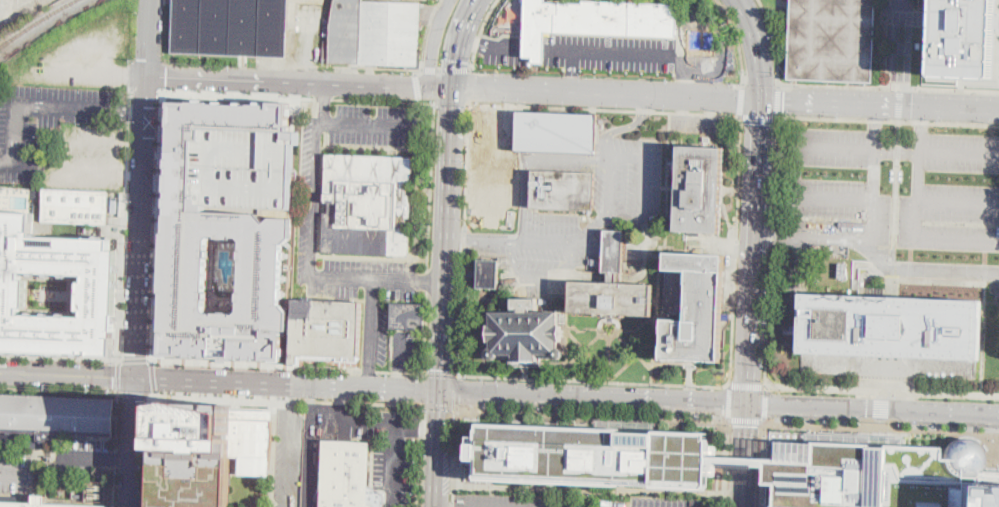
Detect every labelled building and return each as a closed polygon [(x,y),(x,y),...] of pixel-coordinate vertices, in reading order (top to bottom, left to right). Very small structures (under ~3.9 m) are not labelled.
[(171,52),(174,0),(323,0),(322,7),(297,6),(296,33),(288,32),(287,59),(171,52)] [(335,2),(336,0),(362,0),(362,1),(420,3),(419,48),(422,48),(421,69),(406,69),(407,66),(329,63),(330,26),(335,2)] [(583,3),(583,0),(598,0),(598,3),(603,3),(603,1),(618,1),(618,5),(622,5),(622,1),(638,2),(638,5),(642,5),(642,2),(657,3),(657,6),(661,6),(661,3),(678,4),(676,36),(545,30),(545,63),(533,63),(533,55),(524,55),(526,0),(545,0),(545,1),(583,3)] [(789,79),(793,0),(876,0),(873,82),(789,79)] [(936,16),(937,0),(997,0),(996,21),(994,80),(962,78),(934,77),(936,16)] [(687,32),(686,54),(714,55),(715,33),(687,32)] [(189,211),(209,211),(208,235),(210,211),(259,213),(267,222),(273,216),(292,218),(291,237),(284,243),(283,243),(280,304),(282,304),(289,311),(287,330),(283,330),(283,348),(282,348),(282,360),(261,359),(262,355),(255,355),(255,358),(247,358),(248,354),(240,354),(240,358),(231,357),(231,356),(203,356),(204,353),(197,353),(196,355),(188,354),(188,352),(180,352),(180,355),(174,355),(174,356),(161,355),(161,348),(162,348),(163,330),(161,330),(163,244),(165,209),(167,179),(171,101),(289,104),(289,129),(200,124),(200,136),(192,136),(190,180),(189,211)] [(596,154),(517,150),(518,111),(598,115),(596,154)] [(299,131),(299,143),(294,143),(291,208),(205,204),(204,210),(191,209),(192,180),(194,138),(202,138),(202,126),(299,131)] [(469,224),(498,225),(499,199),(501,200),(502,145),(472,145),(469,224)] [(724,148),(722,192),(720,234),(677,232),(678,195),(675,195),(672,195),(672,189),(673,182),(679,182),(681,146),(724,148)] [(322,253),(409,255),(412,156),(327,153),(325,212),(324,211),(322,253)] [(595,174),(594,210),(532,207),(534,171),(595,174)] [(108,192),(107,225),(43,221),(45,189),(108,192)] [(112,355),(116,257),(117,240),(33,236),(34,211),(0,211),(0,351),(112,355)] [(622,273),(603,272),(605,230),(624,231),(622,273)] [(725,255),(721,361),(663,359),(664,320),(687,321),(687,315),(668,315),(668,309),(664,309),(667,253),(725,255)] [(477,287),(498,288),(499,259),(478,258),(477,287)] [(861,275),(860,290),(853,290),(854,274),(861,275)] [(652,316),(626,315),(626,317),(598,316),(598,314),(571,312),(572,282),(653,285),(652,316)] [(981,359),(976,360),(799,353),(802,294),(983,301),(981,359)] [(291,363),(315,364),(315,359),(359,360),(361,300),(294,298),(291,363)] [(538,299),(538,309),(532,309),(532,313),(559,313),(559,326),(563,326),(563,334),(563,342),(559,342),(559,348),(560,348),(564,352),(564,357),(561,360),(556,360),(554,358),(541,359),(541,366),(526,366),(510,366),(510,358),(497,358),(495,360),(490,360),(486,357),(487,352),(490,349),(493,348),(493,342),(489,342),(489,325),(492,325),(492,312),(520,312),(520,310),(520,309),(513,309),(514,299),(538,299)] [(425,303),(392,301),(391,327),(424,328),(425,303)] [(2,438),(0,438),(0,394),(115,399),(113,436),(56,434),(56,444),(45,443),(45,449),(27,448),(28,433),(14,432),(14,435),(13,435),(13,439),(7,438),(7,434),(5,434),(6,432),(2,431),(2,438)] [(232,476),(231,506),(152,506),(155,402),(232,404),(232,407),(274,409),(274,419),(272,419),(273,434),(272,451),(271,465),(269,476),(232,476)] [(477,435),(477,422),(715,432),(714,457),(714,465),(713,489),(475,479),(476,459),(468,458),(469,435),(477,435)] [(370,443),(368,506),(321,506),(324,441),(370,443)] [(979,480),(978,506),(777,506),(779,467),(779,460),(780,442),(955,449),(954,457),(962,451),(968,449),(976,451),(981,457),(981,465),(977,473),(971,479),(979,480)] [(779,467),(779,460),(714,457),(714,465),(779,467)] [(982,484),(998,484),(998,506),(981,506),(982,484)] [(46,504),(111,506),(0,506),(0,502),(34,504),(34,496),(46,496),(46,504)]
